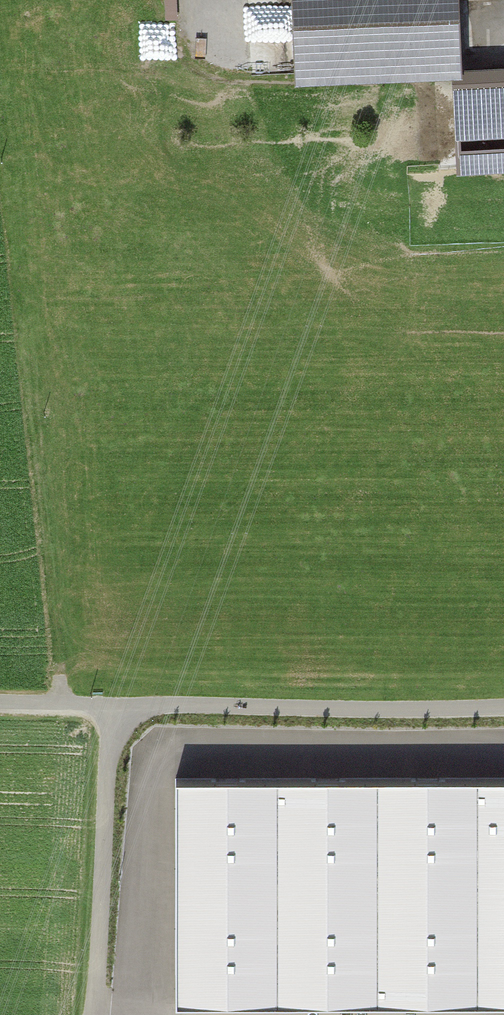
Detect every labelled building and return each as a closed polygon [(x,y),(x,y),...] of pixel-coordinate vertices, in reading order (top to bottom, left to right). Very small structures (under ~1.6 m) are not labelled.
[(303,73),(468,64),(464,0),(299,0),(303,73)] [(294,5),(255,7),(256,38),(296,36),(294,5)] [(174,776),(174,1002),(476,1002),(476,890),(503,890),(503,775),(174,776)]
